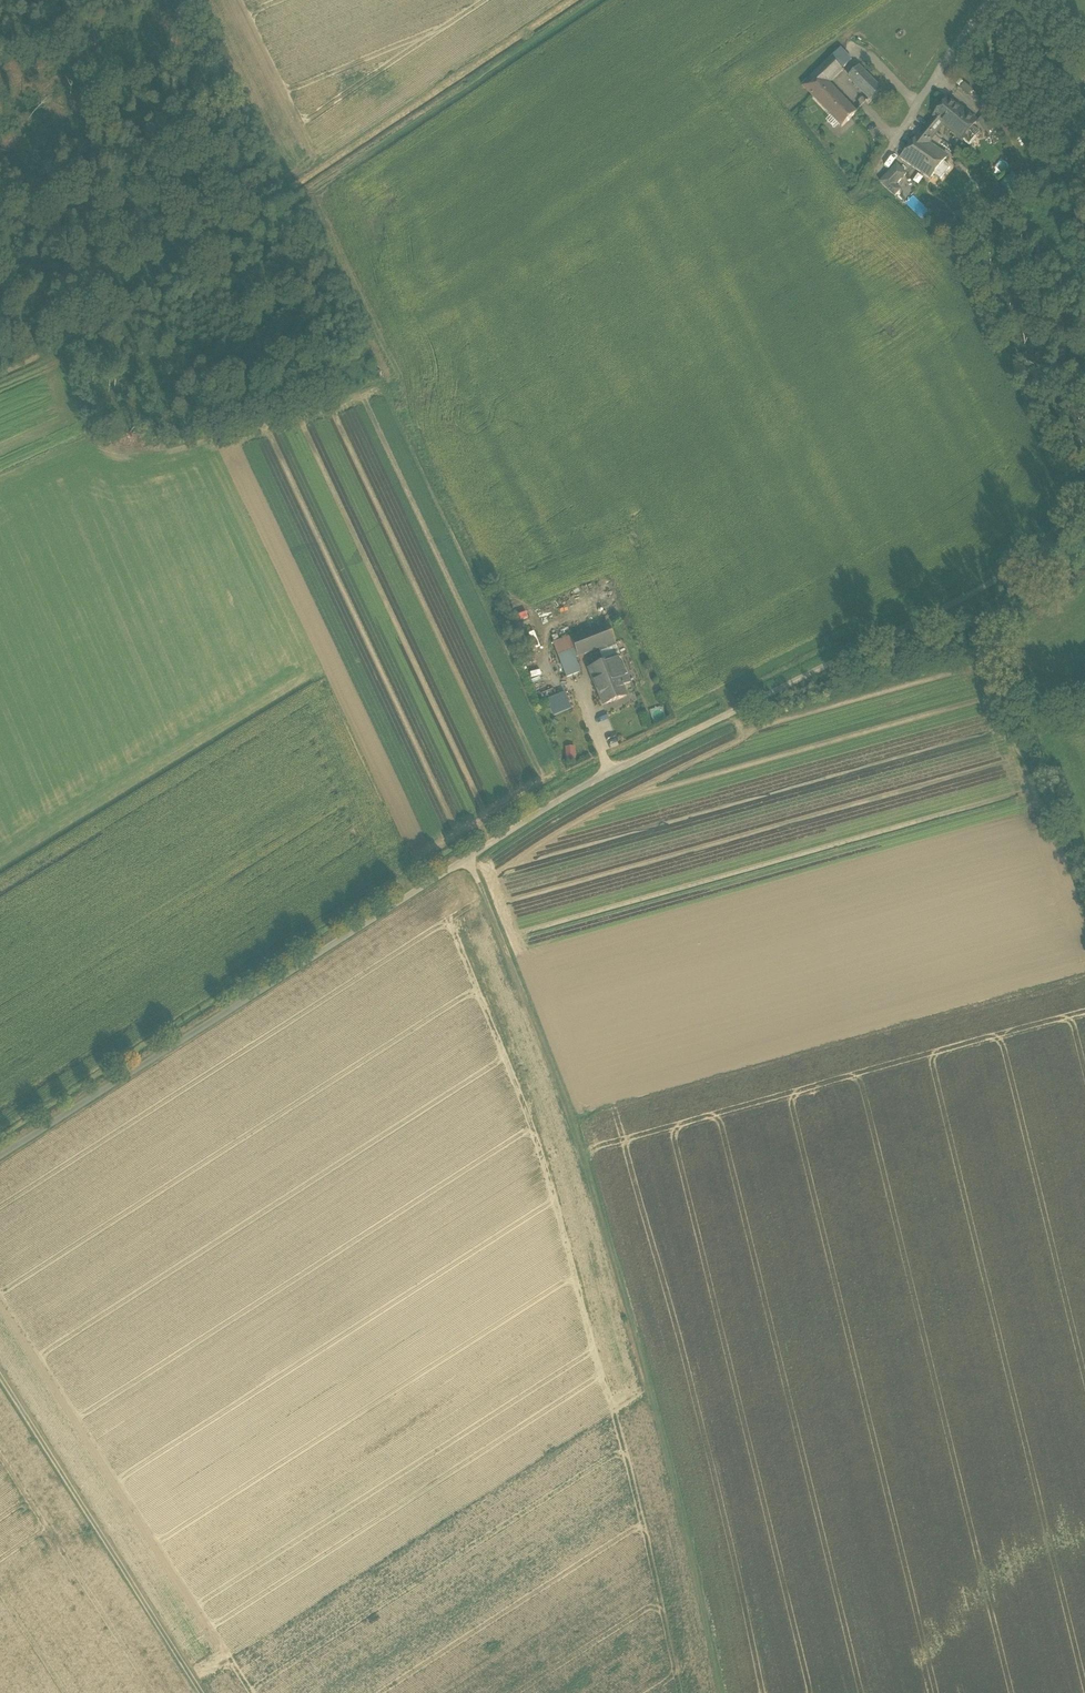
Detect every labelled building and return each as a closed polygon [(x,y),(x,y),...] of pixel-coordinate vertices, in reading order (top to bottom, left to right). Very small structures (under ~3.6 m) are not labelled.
[(852,60),(841,48),(831,58),(842,69),(852,60)] [(831,58),(802,85),(814,98),(829,83),(843,70),(842,69),(831,58)] [(881,89),(859,67),(848,77),(870,100),(881,89)] [(857,112),(829,83),(814,98),(842,127),(857,112)] [(976,123),(948,100),(935,116),(943,123),(962,139),(969,131),(976,123)] [(924,107),(919,113),(929,120),(933,115),(924,107)] [(986,114),(978,124),(989,134),(998,124),(986,114)] [(943,123),(935,116),(925,128),(934,134),(943,123)] [(934,134),(925,128),(921,133),(930,139),(934,134)] [(969,131),(962,139),(970,146),(977,138),(969,131)] [(930,139),(921,133),(900,158),(929,178),(933,173),(943,162),(947,157),(929,143),(932,140),(930,139)] [(943,162),(933,173),(937,176),(946,165),(943,162)] [(1012,172),(1002,182),(1010,190),(1020,180),(1012,172)] [(893,181),(888,186),(897,195),(902,190),(893,181)] [(607,623),(570,638),(574,650),(577,657),(598,649),(615,643),(607,623)] [(570,638),(553,644),(558,656),(574,650),(570,638)] [(615,643),(598,649),(603,662),(620,656),(615,643)] [(574,650),(558,656),(566,677),(579,673),(574,658),(577,657),(574,650)] [(603,662),(588,668),(595,685),(617,676),(622,685),(630,682),(620,656),(603,662)] [(617,676),(595,685),(603,705),(626,696),(622,686),(622,685),(617,676)] [(547,698),(553,716),(572,709),(566,691),(547,698)] [(576,745),(565,745),(566,759),(576,758),(576,745)]
